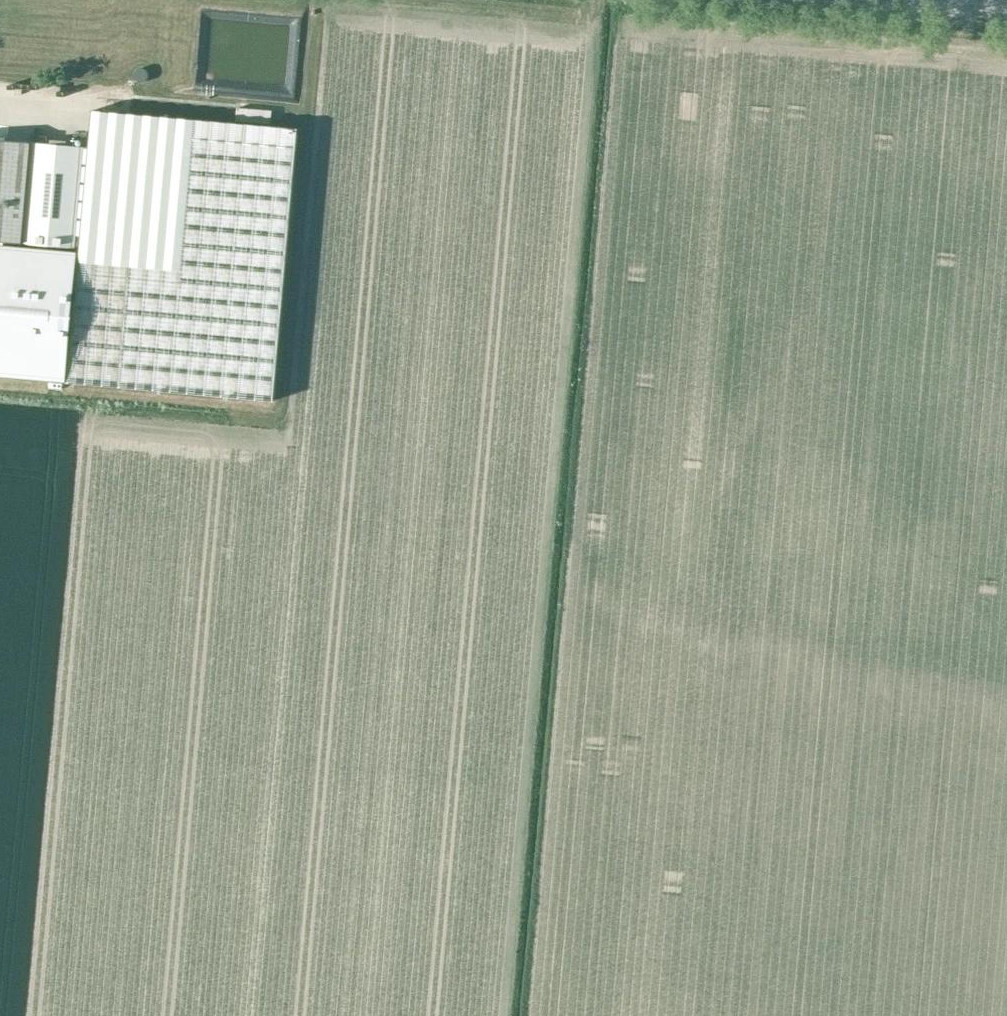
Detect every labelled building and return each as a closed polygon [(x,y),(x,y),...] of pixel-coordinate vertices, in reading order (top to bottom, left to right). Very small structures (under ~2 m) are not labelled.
[(79,252),(0,245),(0,375),(274,400),(298,129),(92,110),(88,149),(79,250),(79,252)] [(75,248),(84,147),(0,140),(0,241),(75,248)]
